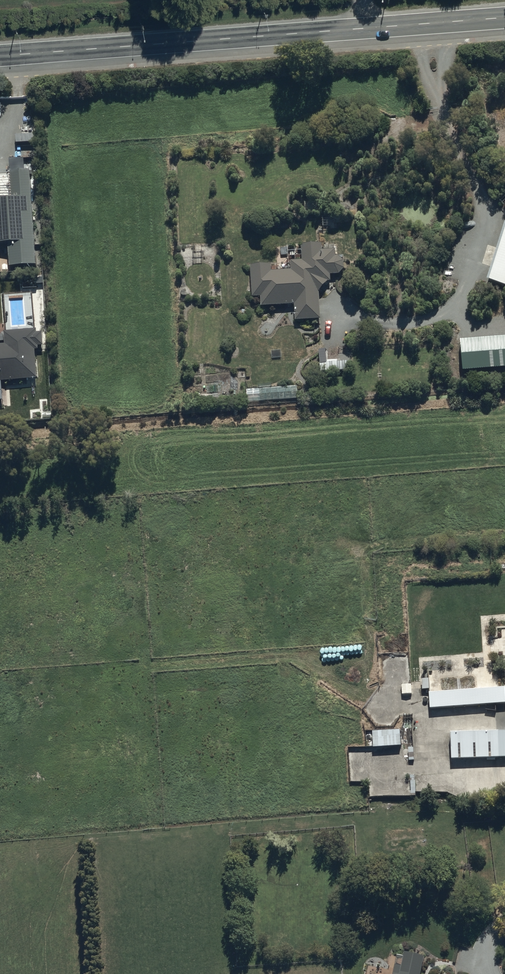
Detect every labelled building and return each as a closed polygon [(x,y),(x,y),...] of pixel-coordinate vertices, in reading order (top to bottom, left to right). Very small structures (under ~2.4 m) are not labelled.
[(16,146),(16,155),(37,153),(36,145),(16,146)] [(8,246),(9,269),(36,267),(29,174),(9,175),(11,201),(0,202),(0,246),(8,246)] [(485,278),(504,284),(504,220),(485,278)] [(248,264),(250,297),(259,296),(260,306),(293,304),(294,320),(320,318),(318,290),(326,281),(330,281),(330,273),(338,273),(343,267),(342,260),(337,255),(335,255),(334,248),(321,249),(321,242),(300,243),(301,259),(289,260),(290,267),(271,269),(271,262),(248,264)] [(0,344),(0,380),(36,378),(34,349),(43,348),(42,332),(36,332),(35,328),(3,330),(4,344),(0,344)] [(347,359),(319,360),(319,371),(348,370),(347,359)] [(246,389),(246,401),(297,398),(297,385),(272,386),(272,385),(251,386),(251,389),(246,389)] [(401,731),(372,733),(373,750),(402,748),(401,747),(401,731)] [(451,735),(453,761),(504,759),(504,733),(451,735)] [(397,954),(392,973),(420,973),(424,955),(403,950),(402,955),(397,954)]
